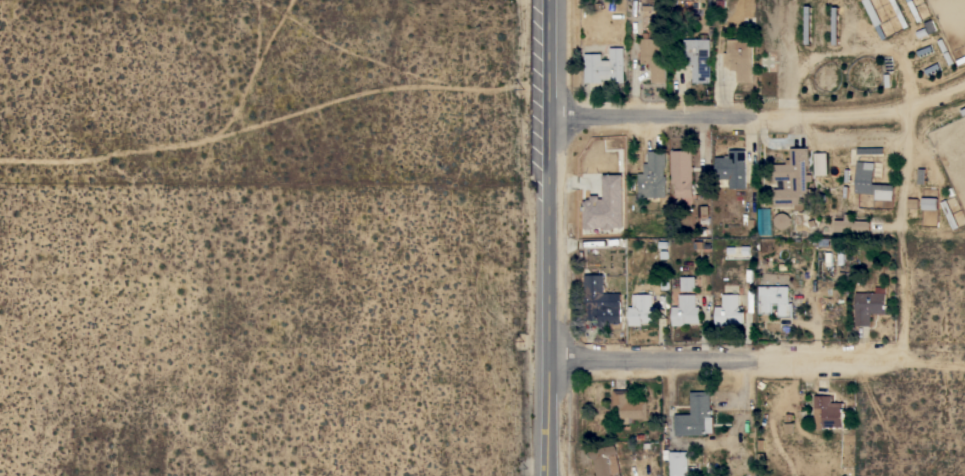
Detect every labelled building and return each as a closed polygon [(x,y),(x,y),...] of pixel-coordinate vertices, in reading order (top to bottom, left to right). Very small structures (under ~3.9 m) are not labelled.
[(875,26),(862,0),(870,0),(881,22),(879,24),(886,37),(881,39),(875,26)] [(904,28),(890,0),(896,0),(909,26),(904,28)] [(911,9),(907,0),(912,0),(922,20),(917,22),(911,9)] [(811,43),(805,43),(805,39),(798,39),(798,33),(805,33),(805,24),(799,24),(799,19),(805,19),(805,6),(811,6),(811,43)] [(651,82),(651,68),(649,68),(649,63),(641,63),(641,38),(655,38),(655,35),(660,35),(660,39),(666,39),(666,82),(651,82)] [(692,82),(693,65),(684,65),(684,39),(710,39),(710,82),(692,82)] [(752,39),(752,82),(736,82),(736,70),(730,70),(725,66),(723,66),(723,52),(727,52),(727,39),(752,39)] [(584,53),(601,53),(601,60),(610,60),(610,47),(624,47),(624,82),(610,82),(610,79),(601,79),(601,82),(584,82),(584,53)] [(883,147),(883,153),(857,154),(857,158),(849,158),(849,148),(857,148),(883,147)] [(804,204),(804,211),(795,211),(795,204),(792,204),(792,205),(778,206),(778,205),(774,205),(774,189),(779,189),(778,180),(774,180),(773,164),(786,164),(786,159),(791,159),(791,148),(808,148),(809,165),(807,165),(807,174),(811,174),(812,181),(807,181),(807,189),(809,189),(809,186),(816,185),(816,195),(809,195),(809,193),(807,193),(807,204),(804,204)] [(746,188),(729,188),(729,178),(728,178),(728,186),(716,186),(716,157),(725,157),(725,155),(729,155),(729,149),(746,149),(746,188)] [(666,150),(666,164),(664,164),(664,175),(665,175),(665,197),(638,197),(638,175),(643,175),(643,163),(648,163),(648,150),(666,150)] [(692,166),(693,166),(693,171),(692,171),(693,197),(676,197),(676,183),(671,183),(671,150),(692,150),(692,166)] [(827,175),(815,175),(814,153),(826,152),(827,175)] [(874,162),(873,184),(894,185),(893,200),(875,199),(875,194),(855,193),(856,161),(874,162)] [(623,227),(615,227),(612,230),(606,230),(603,227),(594,227),(592,229),(586,229),(583,226),(583,201),(586,201),(587,199),(590,199),(590,195),(599,195),(599,198),(603,198),(603,174),(623,174),(623,227)] [(937,198),(937,210),(922,209),(922,197),(937,198)] [(946,200),(958,227),(953,229),(940,202),(946,200)] [(771,234),(758,235),(757,208),(770,208),(771,234)] [(790,218),(791,222),(788,226),(785,229),(780,229),(777,227),(775,224),(774,219),(776,216),(779,213),(784,212),(787,214),(790,218)] [(844,220),(845,213),(849,214),(849,220),(870,221),(870,234),(850,233),(847,232),(834,231),(834,229),(835,220),(844,220)] [(603,293),(609,293),(610,307),(611,307),(611,300),(620,300),(620,323),(619,323),(612,323),(610,323),(610,326),(599,327),(598,309),(597,309),(597,319),(585,320),(585,275),(603,275),(603,293)] [(695,276),(695,290),(681,291),(681,276),(695,276)] [(789,286),(789,302),(792,302),(792,317),(778,317),(778,303),(773,303),(773,313),(759,314),(759,286),(789,286)] [(875,293),(875,286),(885,286),(885,293),(886,293),(886,313),(871,313),(871,326),(855,326),(855,311),(856,311),(856,292),(875,293)] [(656,307),(656,323),(641,323),(641,325),(629,325),(629,306),(636,307),(636,301),(633,301),(633,294),(652,294),(652,307),(656,307)] [(696,294),(696,306),(699,306),(699,323),(684,323),(684,325),(672,325),(672,306),(679,306),(679,294),(696,294)] [(722,295),(739,294),(739,306),(742,306),(743,323),(728,323),(728,325),(716,325),(715,307),(723,307),(722,295)] [(647,401),(647,418),(629,418),(629,423),(620,423),(620,404),(613,404),(613,390),(628,390),(628,401),(647,401)] [(710,391),(710,409),(711,409),(711,414),(710,414),(710,416),(712,416),(713,432),(706,432),(706,434),(675,435),(675,414),(691,414),(690,391),(710,391)] [(841,426),(841,428),(838,428),(838,427),(835,427),(832,427),(829,427),(829,428),(824,428),(824,426),(822,426),(822,429),(814,429),(814,395),(831,395),(831,402),(842,402),(842,412),(844,412),(844,416),(842,416),(842,420),(844,420),(844,423),(842,423),(842,426),(841,426)] [(620,473),(621,475),(596,475),(593,459),(592,459),(590,454),(590,449),(615,445),(617,450),(616,453),(608,455),(608,458),(617,456),(619,467),(620,467),(620,469),(618,470),(618,471),(613,472),(613,475),(620,473)] [(688,472),(688,475),(669,475),(669,451),(687,451),(688,466),(695,466),(695,472),(688,472)]
